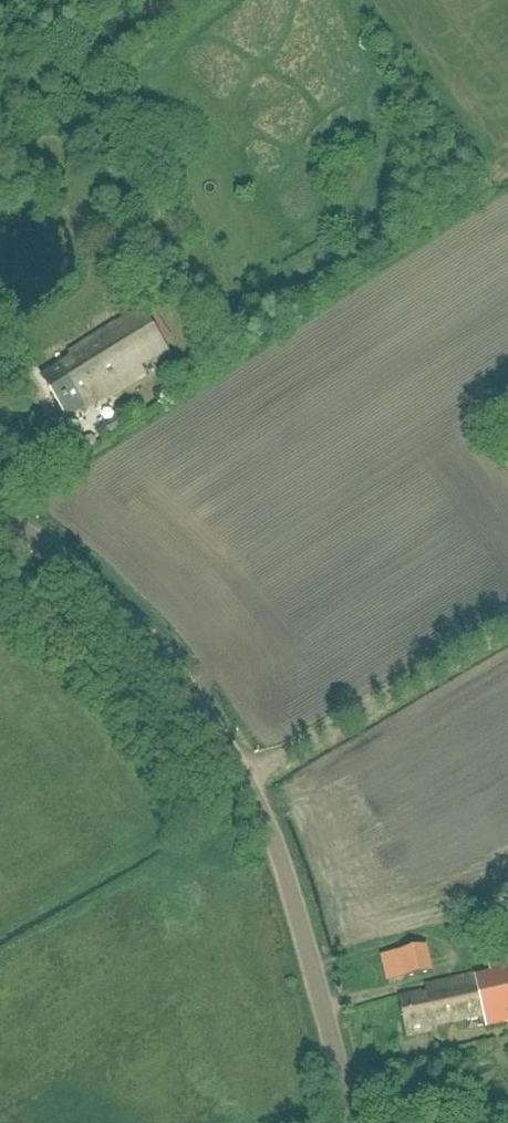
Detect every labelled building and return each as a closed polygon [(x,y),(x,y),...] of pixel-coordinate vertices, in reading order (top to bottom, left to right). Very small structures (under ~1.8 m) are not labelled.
[(167,355),(161,345),(172,338),(156,314),(146,321),(139,311),(69,355),(71,358),(42,377),(68,419),(86,408),(87,410),(145,374),(141,367),(154,359),(156,362),(167,355)] [(104,426),(110,435),(122,427),(116,418),(104,426)] [(426,947),(399,953),(405,979),(432,973),(426,947)] [(488,965),(489,972),(474,975),(425,986),(426,993),(399,999),(407,1035),(430,1030),(429,1026),(483,1014),(486,1025),(507,1020),(507,960),(488,965)]
